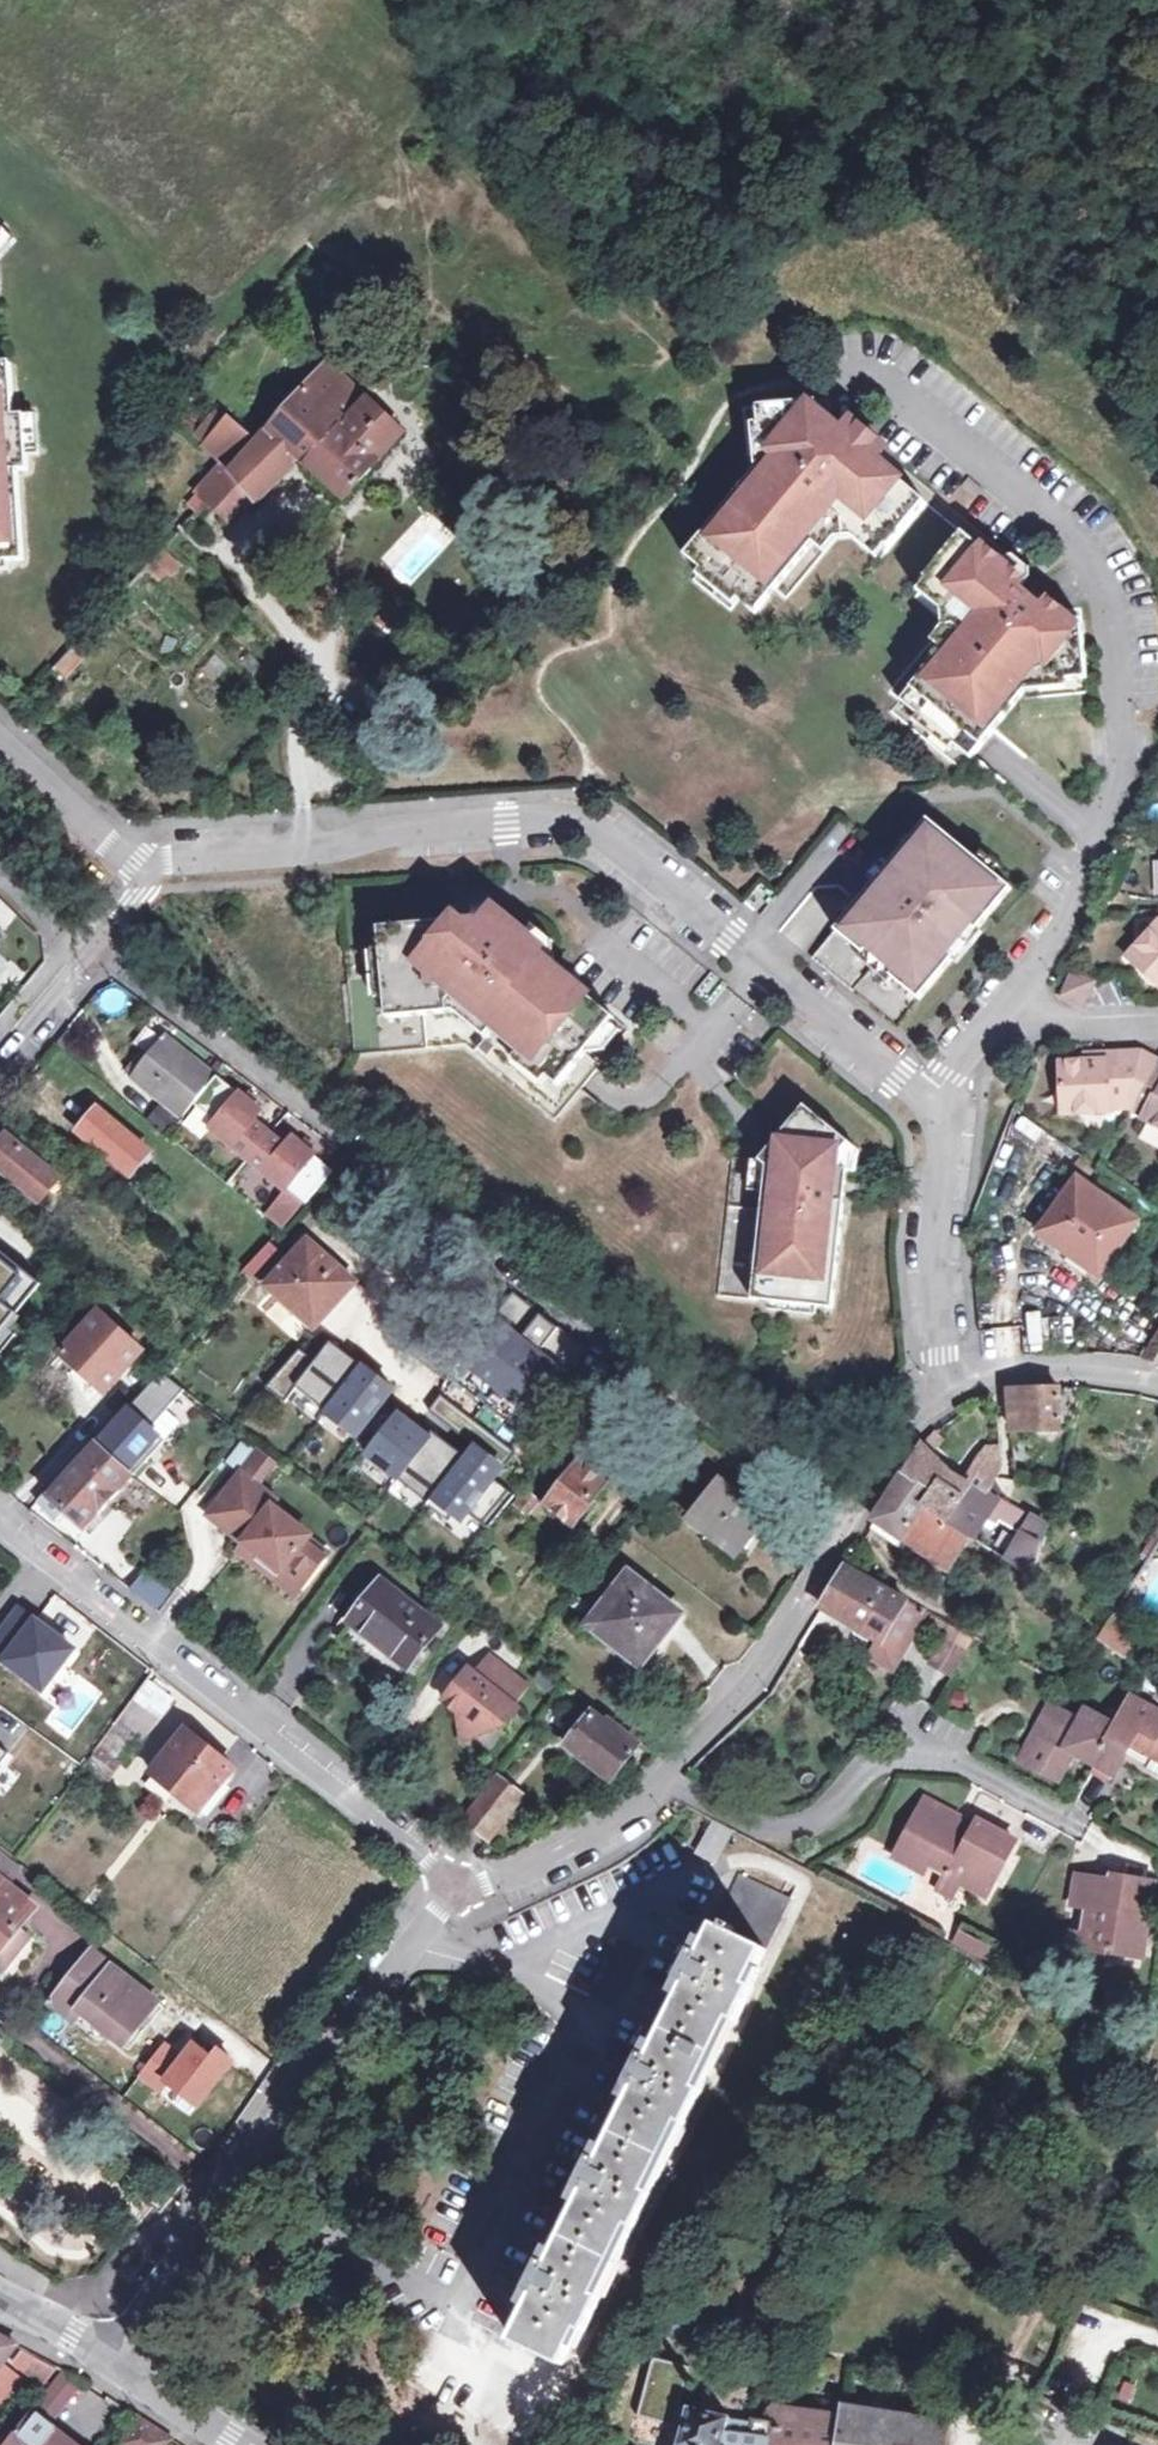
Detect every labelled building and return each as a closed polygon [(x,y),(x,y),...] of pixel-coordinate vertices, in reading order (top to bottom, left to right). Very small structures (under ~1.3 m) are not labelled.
[(8,569),(7,561),(24,560),(17,470),(28,469),(24,414),(14,415),(10,362),(0,363),(0,569),(8,569)] [(326,365),(317,376),(343,400),(353,390),(326,365)] [(343,400),(317,376),(267,430),(299,460),(321,480),(344,501),(404,436),(367,402),(357,413),(343,400)] [(739,600),(756,614),(814,543),(830,524),(858,522),(886,546),(888,547),(926,502),(878,462),(841,432),(819,413),(818,401),(759,407),(761,427),(768,432),(771,469),(751,471),(751,477),(686,556),(703,570),(717,563),(743,585),(739,600)] [(214,413),(197,432),(207,441),(224,422),(214,413)] [(232,468),(254,444),(225,421),(224,422),(207,441),(203,445),(222,463),(194,494),(225,521),(240,505),(245,510),(252,504),(228,473),(230,470),(232,468)] [(841,432),(878,462),(884,447),(869,434),(855,423),(841,432)] [(746,428),(751,471),(771,469),(768,432),(761,427),(746,428)] [(299,460),(267,430),(254,444),(232,468),(230,470),(228,473),(252,504),(299,460)] [(407,588),(452,536),(422,510),(377,561),(407,588)] [(830,524),(814,543),(825,553),(837,539),(853,538),(877,557),(886,546),(858,522),(830,524)] [(955,745),(972,758),(982,746),(1020,700),(1028,699),(1026,683),(1063,679),(1068,681),(1088,679),(1083,620),(1070,621),(1025,584),(1000,563),(963,532),(925,578),(927,579),(957,603),(959,631),(944,650),(901,701),(918,714),(928,713),(954,734),(955,745)] [(1015,555),(1000,563),(1025,584),(1031,568),(1015,555)] [(703,570),(698,575),(735,606),(739,600),(743,585),(717,563),(703,570)] [(932,641),(944,650),(959,631),(957,603),(927,579),(918,591),(942,610),(944,627),(932,641)] [(66,678),(84,661),(73,650),(55,667),(66,678)] [(1026,683),(1028,699),(1070,695),(1068,681),(1063,679),(1026,683)] [(918,714),(913,720),(950,751),(955,745),(954,734),(928,713),(918,714)] [(1012,888),(928,819),(913,838),(919,842),(911,851),(906,846),(893,861),(904,870),(871,911),(860,901),(814,958),(898,1027),(955,957),(949,952),(972,926),(977,930),(1012,888)] [(919,842),(913,838),(906,846),(911,851),(919,842)] [(904,870),(893,861),(860,901),(871,911),(904,870)] [(473,905),(462,920),(488,917),(495,909),(488,903),(473,905)] [(462,920),(380,927),(382,947),(382,948),(394,959),(396,984),(386,996),(387,997),(389,1018),(458,1011),(459,1011),(458,1003),(468,1002),(487,1018),(487,1028),(492,1032),(520,1054),(532,1064),(535,1059),(547,1068),(548,1077),(559,1086),(573,1069),(587,1052),(579,1046),(589,1034),(602,1033),(612,1021),(615,1017),(551,964),(540,955),(539,945),(495,909),(488,917),(462,920)] [(533,923),(524,933),(539,945),(540,955),(551,964),(556,959),(554,941),(533,923)] [(1127,958),(1157,987),(1157,924),(1127,958)] [(382,947),(373,948),(378,998),(387,997),(386,996),(396,984),(394,959),(382,948),(382,947)] [(1070,973),(1064,986),(1081,993),(1077,1003),(1086,1006),(1090,996),(1098,994),(1092,982),(1070,973)] [(117,1018),(128,995),(106,985),(96,1008),(117,1018)] [(1060,998),(1076,1004),(1077,1003),(1081,993),(1064,986),(1060,998)] [(458,1011),(458,1014),(487,1038),(492,1032),(487,1028),(487,1018),(468,1002),(458,1003),(459,1011),(458,1011)] [(622,1030),(612,1021),(602,1033),(589,1034),(579,1046),(587,1052),(605,1050),(622,1030)] [(131,1074),(183,1117),(194,1103),(215,1077),(164,1035),(131,1074)] [(1129,1107),(1154,1060),(1140,1053),(1104,1055),(1105,1061),(1085,1062),(1059,1063),(1061,1114),(1112,1111),(1112,1108),(1129,1107)] [(514,1060),(542,1083),(548,1077),(547,1068),(535,1059),(532,1064),(520,1054),(514,1060)] [(1154,1060),(1129,1107),(1143,1115),(1141,1118),(1157,1126),(1157,1062),(1154,1060)] [(260,1111),(217,1075),(215,1077),(194,1103),(217,1122),(212,1128),(248,1158),(268,1134),(252,1120),(260,1111)] [(850,1142),(805,1105),(782,1132),(760,1160),(767,1166),(753,1299),(769,1300),(772,1301),(781,1294),(807,1297),(814,1306),(817,1306),(834,1308),(844,1214),(836,1214),(843,1150),(850,1142)] [(78,1134),(131,1177),(149,1154),(97,1110),(78,1134)] [(285,1148),(268,1134),(248,1158),(286,1189),(288,1186),(306,1202),(331,1173),(292,1139),(285,1148)] [(43,1170),(17,1148),(6,1137),(0,1144),(0,1172),(39,1204),(58,1182),(43,1170)] [(25,1139),(17,1148),(43,1170),(51,1161),(25,1139)] [(860,1150),(850,1142),(843,1150),(836,1214),(844,1214),(848,1170),(857,1171),(860,1150)] [(1096,1275),(1135,1222),(1077,1180),(1038,1232),(1096,1275)] [(286,1189),(264,1216),(280,1230),(306,1202),(288,1186),(286,1189)] [(266,1288),(314,1329),(356,1284),(307,1241),(266,1288)] [(4,1330),(12,1336),(23,1322),(15,1315),(40,1285),(0,1252),(0,1335),(4,1330)] [(540,1314),(514,1293),(453,1371),(526,1426),(585,1349),(558,1327),(556,1331),(538,1318),(540,1314)] [(807,1297),(781,1294),(772,1301),(769,1300),(768,1308),(816,1314),(817,1306),(814,1306),(807,1297)] [(60,1353),(104,1394),(143,1352),(99,1311),(60,1353)] [(1040,1315),(1027,1316),(1030,1347),(1043,1346),(1040,1315)] [(360,1365),(330,1342),(313,1361),(298,1349),(265,1386),(284,1401),(295,1387),(324,1409),(360,1365)] [(393,1391),(360,1365),(324,1409),(358,1435),(384,1403),(393,1391)] [(151,1430),(185,1390),(161,1371),(95,1443),(132,1477),(163,1441),(151,1430)] [(1058,1388),(1008,1390),(1011,1431),(1059,1430),(1058,1388)] [(512,1454),(440,1395),(428,1411),(474,1448),(483,1455),(500,1469),(512,1454)] [(428,1438),(384,1403),(358,1435),(355,1439),(371,1451),(367,1456),(396,1479),(428,1438)] [(432,1499),(465,1459),(432,1433),(428,1438),(396,1479),(429,1504),(432,1499)] [(132,1477),(95,1443),(39,1505),(50,1518),(60,1507),(84,1529),(132,1477)] [(483,1455),(474,1448),(465,1459),(432,1499),(462,1522),(468,1515),(494,1482),(503,1471),(500,1469),(483,1455)] [(873,1521),(908,1544),(948,1571),(967,1539),(971,1542),(982,1524),(994,1502),(985,1497),(999,1469),(979,1458),(963,1483),(946,1473),(920,1448),(902,1475),(880,1508),(873,1521)] [(275,1460),(260,1449),(242,1473),(256,1484),(275,1460)] [(547,1504),(573,1526),(605,1484),(580,1464),(547,1504)] [(256,1484),(242,1473),(210,1514),(245,1542),(249,1537),(264,1548),(260,1553),(280,1569),(276,1574),(297,1590),(323,1556),(304,1541),(309,1534),(273,1506),(277,1500),(256,1484)] [(513,1497),(494,1482),(468,1515),(487,1529),(513,1497)] [(688,1520),(735,1556),(765,1518),(718,1482),(688,1520)] [(514,1503),(528,1515),(538,1503),(525,1491),(514,1503)] [(996,1498),(982,1524),(993,1531),(996,1527),(1016,1541),(1029,1520),(996,1498)] [(1030,1578),(1045,1530),(1029,1520),(1016,1541),(1004,1561),(1030,1578)] [(903,1552),(908,1544),(873,1521),(868,1529),(903,1552)] [(245,1542),(260,1553),(264,1548),(249,1537),(245,1542)] [(280,1569),(260,1553),(255,1558),(276,1574),(280,1569)] [(910,1625),(896,1617),(901,1606),(913,1612),(916,1608),(844,1568),(821,1606),(896,1648),(910,1625)] [(157,1613),(172,1594),(144,1572),(129,1591),(157,1613)] [(590,1624),(639,1664),(679,1613),(629,1573),(590,1624)] [(347,1621),(408,1670),(443,1627),(381,1578),(347,1621)] [(1112,1651),(1127,1629),(1110,1617),(1096,1641),(1112,1651)] [(34,1618),(3,1658),(55,1699),(85,1660),(34,1618)] [(973,1637),(950,1626),(930,1660),(953,1673),(973,1637)] [(1145,1640),(1127,1629),(1112,1651),(1131,1663),(1145,1640)] [(476,1674),(469,1668),(444,1699),(457,1711),(481,1730),(509,1719),(518,1707),(512,1702),(525,1685),(490,1658),(476,1674)] [(556,1680),(543,1670),(536,1679),(549,1689),(556,1680)] [(138,1690),(97,1748),(105,1754),(113,1744),(119,1749),(122,1745),(125,1747),(133,1737),(141,1743),(165,1710),(138,1690)] [(1039,1723),(1053,1732),(1046,1742),(1038,1738),(1024,1762),(1051,1776),(1065,1751),(1071,1754),(1092,1766),(1089,1771),(1108,1782),(1130,1742),(1145,1751),(1143,1754),(1157,1762),(1157,1714),(1130,1698),(1115,1726),(1084,1710),(1077,1722),(1049,1706),(1039,1723)] [(595,1708),(591,1712),(607,1725),(611,1720),(595,1708)] [(481,1730),(457,1711),(461,1742),(481,1730)] [(607,1725),(591,1712),(567,1746),(611,1782),(637,1748),(630,1742),(634,1738),(611,1720),(607,1725)] [(1053,1732),(1039,1723),(1031,1736),(1018,1758),(1024,1762),(1038,1738),(1046,1742),(1053,1732)] [(196,1811),(213,1792),(205,1786),(224,1763),(184,1730),(149,1774),(196,1811)] [(105,1754),(97,1748),(85,1765),(105,1779),(117,1763),(105,1754)] [(1065,1751),(1051,1776),(1057,1780),(1071,1754),(1065,1751)] [(489,1841),(523,1799),(496,1777),(463,1820),(489,1841)] [(923,1798),(899,1844),(927,1859),(925,1863),(944,1873),(956,1879),(984,1895),(1013,1839),(976,1820),(972,1828),(954,1819),(956,1816),(923,1798)] [(732,1830),(713,1821),(695,1854),(715,1864),(732,1830)] [(927,1859),(899,1844),(891,1857),(919,1873),(925,1863),(927,1859)] [(2,1971),(29,1937),(18,1928),(35,1906),(7,1883),(21,1866),(0,1850),(0,1969),(2,1971)] [(527,2309),(513,2336),(510,2340),(561,2366),(578,2330),(584,2333),(602,2298),(596,2295),(629,2227),(635,2230),(652,2194),(645,2191),(680,2123),(685,2126),(702,2091),(696,2088),(730,2020),(736,2023),(753,1987),(747,1984),(789,1898),(738,1873),(706,1939),(699,1935),(670,1993),(678,1997),(665,2024),(656,2043),(649,2039),(620,2096),(628,2100),(615,2128),(605,2147),(597,2143),(568,2201),(577,2205),(564,2232),(554,2252),(545,2248),(518,2304),(527,2309)] [(956,1879),(944,1873),(936,1887),(948,1894),(956,1879)] [(1080,1946),(1104,1950),(1140,1955),(1153,1882),(1110,1876),(1108,1889),(1097,1888),(1098,1879),(1075,1877),(1071,1904),(1086,1907),(1081,1935),(1080,1946)] [(966,1923),(951,1943),(986,1970),(1001,1950),(966,1923)] [(1080,1946),(1081,1935),(1067,1932),(1062,1954),(1102,1960),(1104,1950),(1080,1946)] [(78,2011),(123,2046),(165,1993),(146,1979),(139,1987),(89,1949),(47,2002),(72,2021),(78,2011)] [(678,1997),(670,1993),(657,2020),(665,2024),(678,1997)] [(195,2107),(231,2062),(215,2050),(208,2058),(192,2046),(181,2060),(162,2045),(138,2075),(158,2091),(164,2083),(195,2107)] [(628,2100),(620,2096),(606,2124),(615,2128),(628,2100)] [(577,2205),(568,2201),(555,2228),(564,2232),(577,2205)] [(51,2233),(44,2243),(55,2251),(71,2231),(54,2218),(46,2229),(51,2233)] [(38,2238),(44,2243),(51,2233),(46,2229),(38,2238)] [(527,2309),(518,2304),(504,2331),(513,2336),(527,2309)] [(14,2346),(0,2339),(0,2365),(8,2355),(14,2346)] [(52,2366),(14,2346),(8,2355),(47,2376),(52,2366)] [(688,2368),(653,2359),(637,2416),(673,2426),(674,2421),(677,2409),(688,2368)] [(60,2371),(31,2408),(46,2421),(78,2380),(60,2371)] [(46,2421),(31,2408),(10,2436),(0,2428),(0,2444),(77,2444),(46,2421)] [(944,2424),(844,2408),(843,2418),(773,2409),(766,2415),(764,2425),(728,2420),(729,2417),(687,2408),(686,2412),(683,2423),(677,2444),(941,2444),(944,2424)] [(686,2412),(677,2409),(674,2421),(683,2423),(686,2412)] [(120,2444),(122,2444),(167,2444),(171,2439),(140,2419),(120,2444)]
